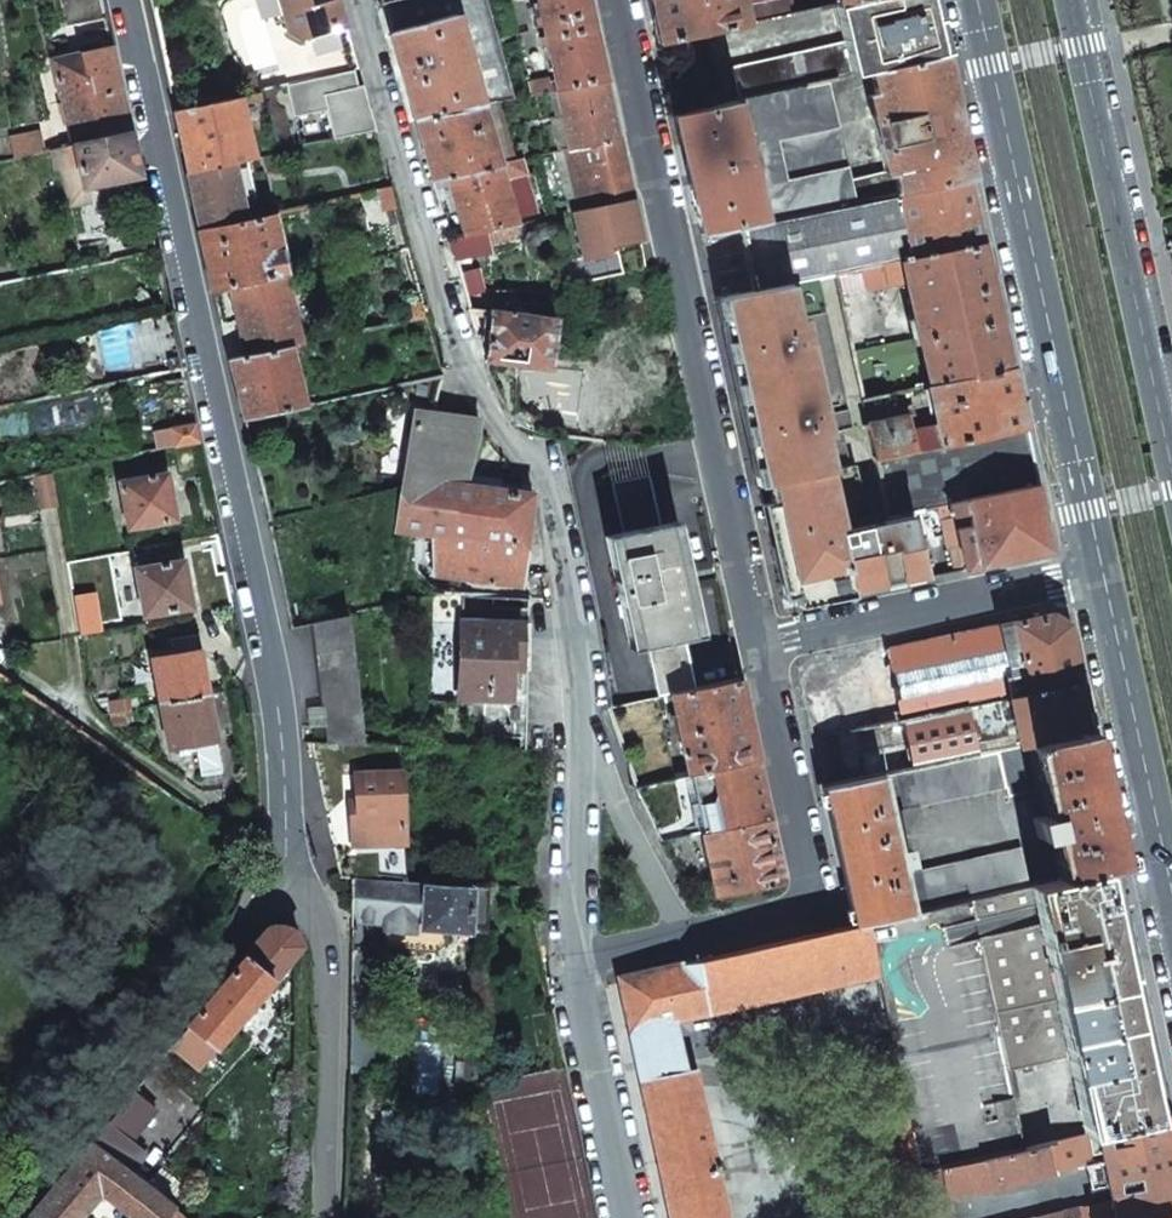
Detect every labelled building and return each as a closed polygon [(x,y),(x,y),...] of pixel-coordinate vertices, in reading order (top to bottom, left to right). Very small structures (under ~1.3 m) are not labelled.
[(105,19),(101,0),(61,0),(67,27),(86,23),(105,19)] [(338,0),(278,0),(301,82),(324,77),(358,70),(338,0)] [(606,80),(593,20),(588,0),(537,0),(555,82),(550,83),(549,79),(530,83),(533,95),(558,90),(606,80)] [(651,6),(658,42),(792,13),(789,0),(649,0),(651,6)] [(940,53),(932,18),(928,0),(848,0),(835,3),(845,40),(733,67),(740,99),(825,80),(869,69),(940,53)] [(416,120),(482,106),(455,13),(391,32),(404,76),(416,120)] [(72,143),(129,131),(112,47),(53,60),(61,96),(62,96),(72,143)] [(702,234),(969,178),(948,87),(940,53),(869,69),(876,95),(867,96),(885,170),(848,178),(846,167),(847,167),(837,125),(836,125),(825,80),(740,99),(674,114),(702,234)] [(330,104),(366,97),(362,83),(358,70),(324,77),(330,104)] [(570,149),(618,138),(612,109),(606,80),(558,90),(570,149)] [(245,157),(252,156),(241,103),(260,99),(259,91),(174,110),(180,140),(187,170),(231,161),(245,157)] [(482,106),(416,120),(425,150),(433,179),(447,176),(514,161),(512,154),(498,103),(482,106)] [(14,155),(44,149),(39,127),(10,134),(14,155)] [(113,180),(140,175),(129,131),(72,143),(53,147),(57,168),(63,167),(70,204),(90,200),(87,185),(113,180)] [(577,209),(632,197),(625,168),(618,138),(570,149),(564,150),(577,209)] [(512,154),(514,161),(520,160),(519,152),(512,154)] [(254,196),(245,157),(231,161),(239,199),(254,196)] [(514,222),(516,222),(514,216),(539,211),(523,159),(520,160),(514,161),(447,176),(456,204),(465,233),(514,222)] [(231,161),(187,170),(193,200),(199,230),(244,220),(239,199),(231,161)] [(821,277),(836,274),(984,243),(969,178),(702,234),(716,299),(821,277)] [(378,212),(397,207),(391,188),(373,191),(378,212)] [(624,241),(641,238),(632,197),(577,209),(573,210),(583,258),(598,255),(597,247),(607,245),(624,241)] [(230,285),(285,274),(272,214),(244,220),(199,230),(206,260),(213,289),(230,285)] [(517,239),(514,222),(465,233),(448,236),(468,308),(486,310),(468,250),(517,239)] [(929,386),(1012,367),(998,305),(984,243),(836,274),(863,400),(918,388),(911,363),(897,366),(884,348),(871,291),(905,283),(908,297),(900,299),(902,308),(906,307),(909,324),(915,323),(929,386)] [(609,253),(607,245),(597,247),(598,255),(609,253)] [(290,346),(301,344),(285,274),(230,285),(238,321),(246,356),(290,346)] [(821,277),(716,299),(737,391),(758,483),(852,463),(849,462),(831,466),(824,432),(852,426),(821,277)] [(524,415),(542,418),(548,367),(555,319),(541,317),(542,303),(513,300),(512,314),(498,312),(499,306),(492,305),(486,360),(517,364),(515,381),(528,381),(524,415)] [(406,321),(426,316),(423,304),(404,308),(406,321)] [(243,418),(305,405),(290,346),(246,356),(229,359),(236,389),(243,418)] [(876,458),(1025,427),(1012,367),(929,386),(933,407),(927,408),(929,414),(934,413),(937,425),(912,431),(908,414),(868,423),(876,458)] [(415,411),(404,486),(405,486),(399,529),(419,532),(449,536),(456,484),(465,485),(478,439),(479,416),(415,411)] [(176,445),(199,440),(195,422),(172,426),(176,445)] [(876,458),(889,517),(910,513),(937,507),(1037,486),(1025,427),(876,458)] [(924,579),(910,513),(889,517),(865,521),(854,524),(852,517),(865,515),(855,465),(852,463),(758,483),(781,596),(795,593),(849,581),(848,576),(895,566),(899,583),(903,583),(924,579)] [(40,508),(58,504),(52,471),(34,475),(40,508)] [(129,527),(175,518),(170,495),(165,472),(119,481),(129,527)] [(673,693),(694,689),(671,582),(648,474),(612,482),(632,576),(624,578),(629,603),(638,601),(658,697),(673,693)] [(449,536),(526,546),(533,494),(517,492),(518,486),(510,485),(501,484),(501,483),(481,481),(480,487),(465,485),(456,484),(449,536)] [(953,573),(1051,552),(1044,519),(1037,486),(937,507),(940,518),(942,517),(953,573)] [(435,574),(521,585),(524,566),(526,546),(449,536),(419,532),(419,542),(434,543),(435,574)] [(145,614),(190,606),(186,583),(182,560),(136,568),(145,614)] [(849,581),(795,593),(797,604),(851,591),(849,581)] [(459,748),(524,748),(526,673),(527,598),(464,594),(459,748)] [(327,743),(364,745),(349,613),(312,621),(320,682),(327,743)] [(1051,613),(887,648),(912,767),(977,753),(974,741),(966,705),(1079,682),(1073,653),(1067,624),(1051,613)] [(161,703),(206,694),(202,672),(198,650),(201,649),(198,634),(169,639),(172,655),(152,659),(161,703)] [(912,767),(887,648),(849,656),(810,665),(800,680),(823,786),(912,767)] [(690,773),(755,758),(747,719),(738,679),(694,689),(673,693),(690,773)] [(1079,682),(966,705),(974,741),(977,753),(1019,744),(1090,729),(1081,690),(1079,682)] [(222,771),(206,694),(161,703),(169,747),(196,742),(202,774),(222,771)] [(110,713),(124,710),(122,697),(107,700),(110,713)] [(126,722),(124,710),(110,713),(113,725),(126,722)] [(1118,864),(1119,864),(1111,826),(1090,729),(1019,744),(977,753),(912,767),(823,786),(853,924),(863,922),(1028,884),(1020,848),(915,872),(908,847),(894,850),(885,812),(1006,785),(1009,795),(1044,788),(1050,813),(1032,817),(1036,836),(1054,832),(1064,876),(1118,864)] [(690,773),(702,834),(769,819),(755,758),(690,773)] [(353,846),(403,842),(399,771),(353,774),(355,805),(349,806),(351,826),(353,846)] [(716,896),(782,882),(775,851),(769,819),(702,834),(716,896)] [(1098,1132),(1171,1115),(1165,1080),(1127,904),(1118,864),(1064,876),(1028,884),(863,922),(874,974),(904,1115),(916,1172),(1023,1148),(1006,1070),(1066,1058),(1070,1076),(1076,1075),(1088,1134),(1098,1132)] [(486,931),(489,884),(350,878),(347,1072),(374,1075),(378,947),(361,946),(361,922),(385,922),(383,947),(434,951),(443,941),(444,929),(486,931)] [(693,1070),(683,1073),(671,1019),(874,974),(863,922),(853,924),(619,977),(671,1217),(725,1217),(693,1070)] [(266,929),(168,1045),(182,1056),(196,1067),(301,944),(297,935),(291,928),(286,925),(277,925),(273,926),(266,929)] [(561,1090),(556,1068),(483,1085),(512,1217),(588,1217),(561,1090)] [(134,1091),(89,1144),(128,1175),(145,1153),(128,1139),(154,1107),(134,1091)] [(916,1172),(904,1115),(883,1122),(893,1172),(897,1171),(907,1217),(926,1217),(916,1172)] [(1171,1214),(1171,1115),(1098,1132),(1104,1158),(1098,1160),(1099,1165),(1105,1164),(1112,1201),(1038,1217),(1157,1217),(1164,1216),(1171,1214)] [(950,1196),(1055,1172),(1055,1174),(1066,1172),(1065,1166),(1091,1161),(1085,1134),(1023,1148),(916,1172),(926,1217),(954,1217),(950,1196)] [(29,1217),(80,1217),(100,1193),(128,1217),(184,1217),(128,1175),(89,1144),(29,1217)]
